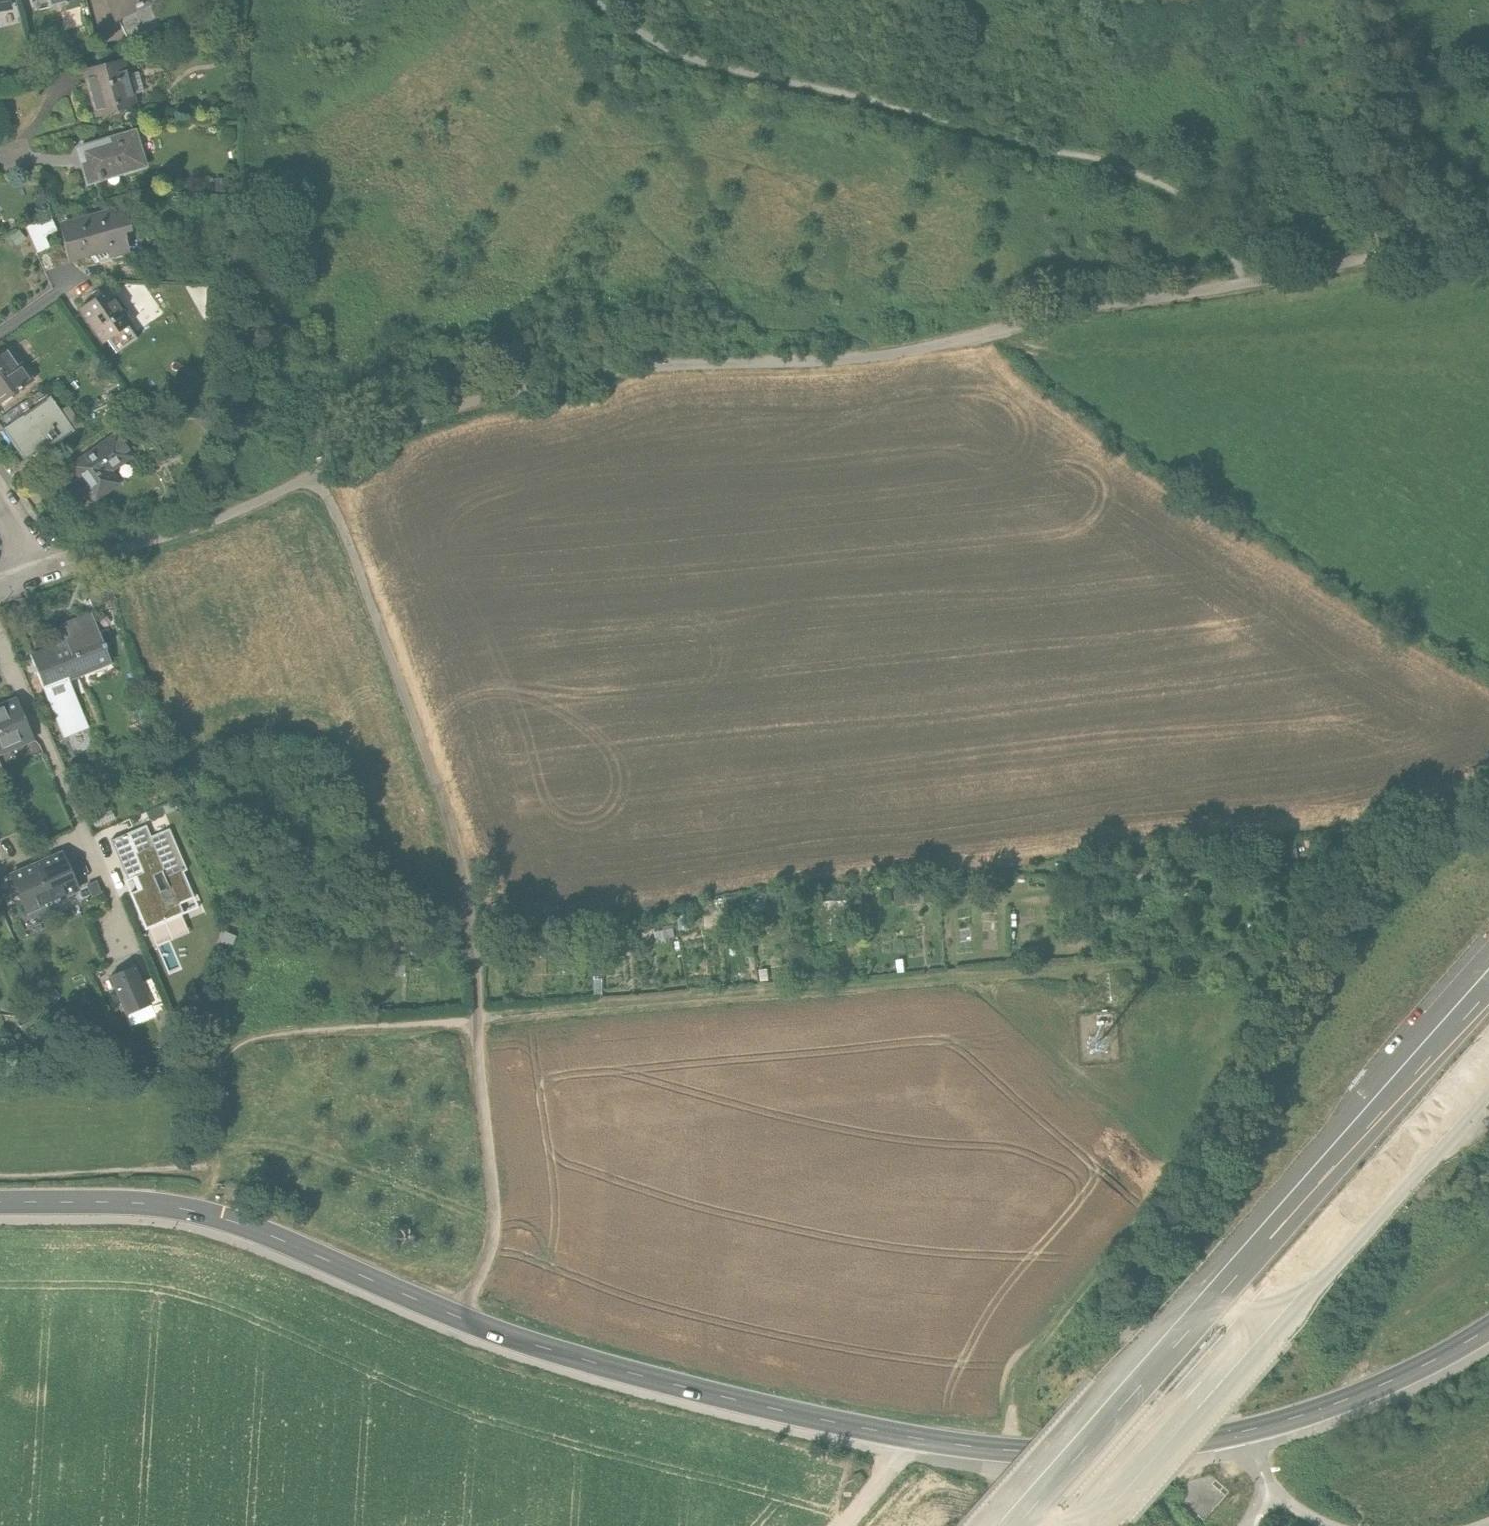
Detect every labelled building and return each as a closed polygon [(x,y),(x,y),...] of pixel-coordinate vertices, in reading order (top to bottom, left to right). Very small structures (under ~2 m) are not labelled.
[(11,10),(8,0),(0,0),(0,13),(11,10)] [(115,23),(118,21),(149,7),(151,5),(149,0),(104,0),(115,23)] [(158,26),(149,7),(118,21),(127,41),(158,26)] [(227,29),(226,17),(212,18),(213,30),(227,29)] [(123,60),(82,72),(95,118),(136,106),(123,60)] [(146,169),(134,132),(75,151),(87,188),(146,169)] [(226,192),(225,180),(214,181),(214,193),(226,192)] [(57,227),(69,265),(106,254),(108,261),(128,255),(122,237),(131,234),(122,207),(57,227)] [(36,255),(48,249),(43,237),(55,232),(49,218),(22,226),(36,255)] [(24,241),(17,232),(9,240),(16,248),(24,241)] [(106,291),(78,311),(101,344),(129,324),(106,291)] [(0,357),(0,404),(30,383),(18,365),(14,368),(4,354),(0,357)] [(177,392),(162,392),(162,400),(177,401),(177,392)] [(48,399),(2,432),(22,461),(56,437),(59,442),(80,427),(67,408),(59,414),(48,399)] [(114,434),(69,469),(76,478),(64,487),(76,502),(90,492),(98,502),(120,486),(111,474),(133,458),(114,434)] [(105,653),(90,617),(60,629),(66,643),(30,658),(66,743),(89,734),(68,683),(108,667),(103,654),(105,653)] [(0,709),(0,771),(1,774),(15,768),(8,752),(33,741),(16,702),(0,709)] [(111,811),(91,819),(95,829),(115,821),(111,811)] [(146,825),(110,840),(155,947),(185,934),(180,923),(200,914),(183,872),(187,870),(170,830),(151,837),(146,825)] [(37,864),(55,902),(81,890),(64,852),(37,864)] [(37,864),(10,876),(27,915),(55,902),(37,864)] [(135,965),(111,977),(128,1014),(152,1003),(144,984),(135,965)] [(153,980),(144,984),(152,1003),(157,1014),(166,1010),(153,980)]
